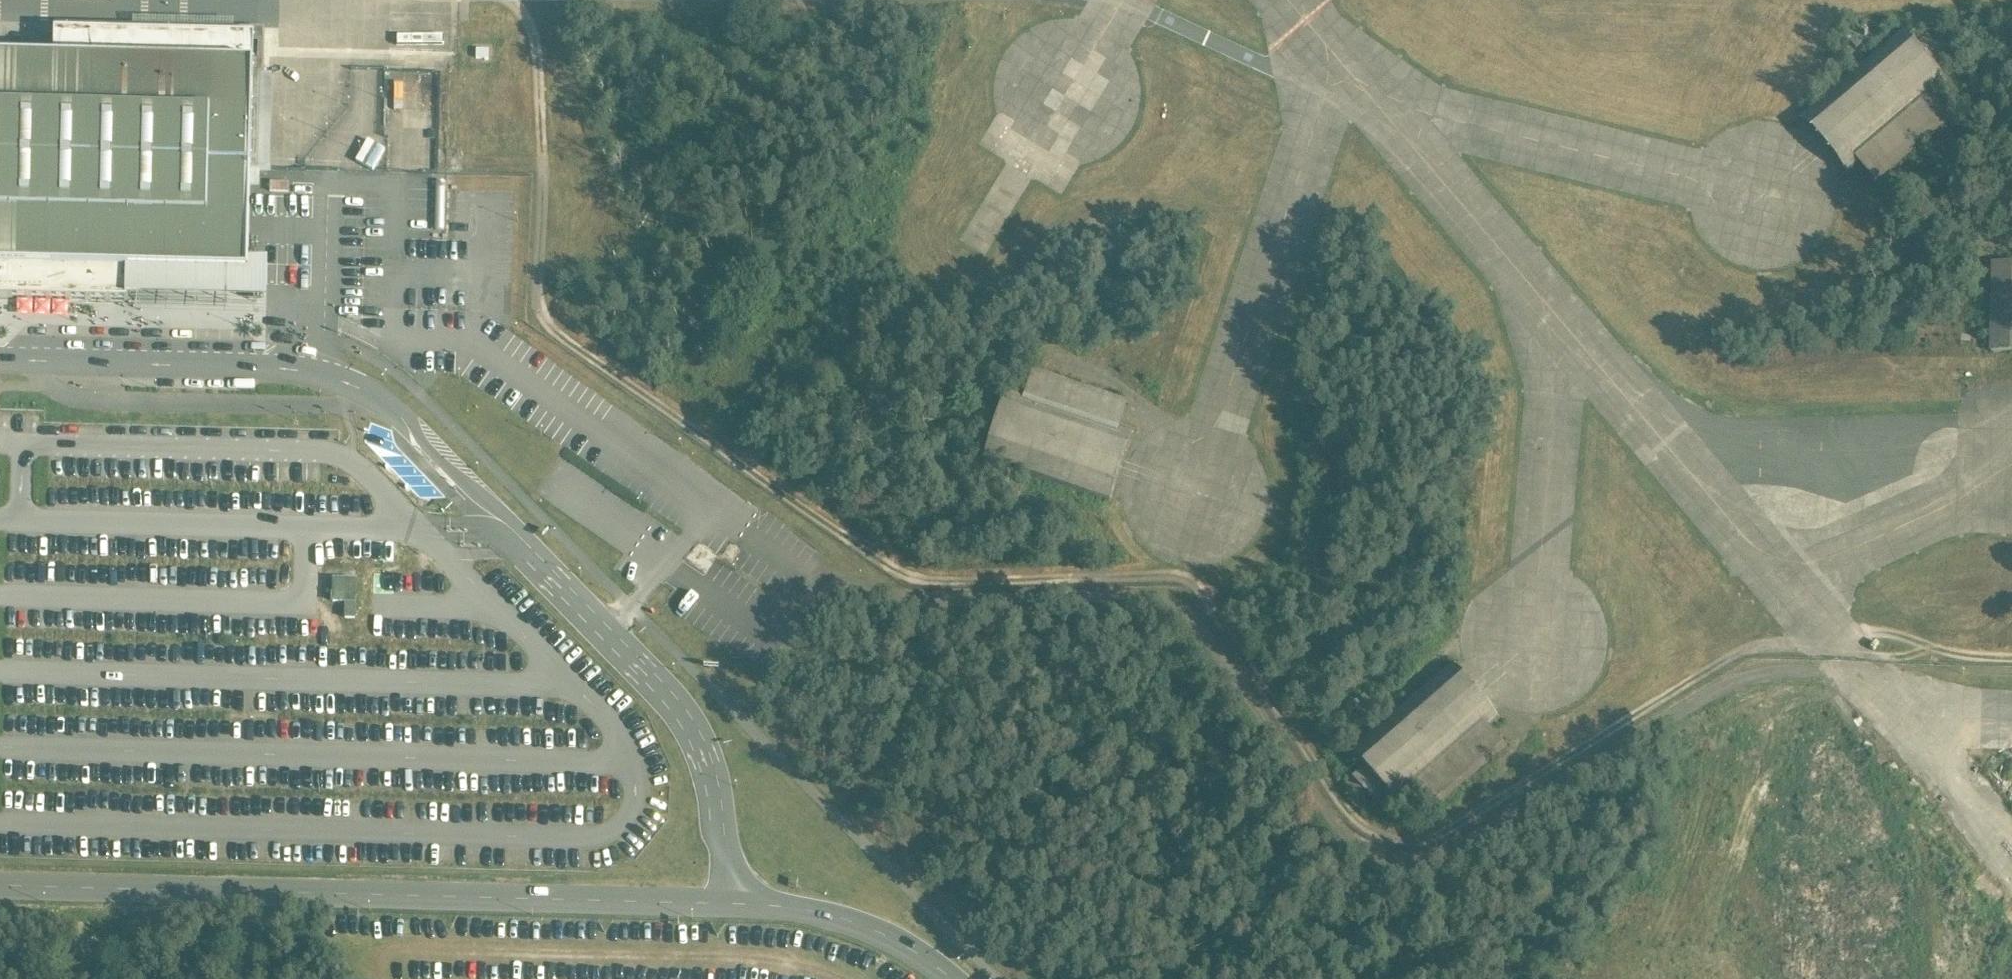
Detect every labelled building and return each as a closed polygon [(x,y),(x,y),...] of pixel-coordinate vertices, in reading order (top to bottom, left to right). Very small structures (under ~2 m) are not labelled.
[(127,301),(128,271),(248,274),(251,170),(254,30),(184,28),(144,27),(56,25),(55,63),(43,63),(0,62),(0,298),(127,301)] [(1856,28),(1846,36),(1856,49),(1867,40),(1865,39),(1868,37),(1865,34),(1863,35),(1856,28)] [(1900,30),(1798,116),(1801,120),(1842,168),(1848,175),(1859,165),(1875,185),(1952,120),(1936,101),(1950,89),(1935,71),(1948,61),(1927,37),(1915,47),(1900,30)] [(489,50),(477,50),(477,59),(489,60),(489,50)] [(1993,263),(1991,352),(2011,353),(2011,264),(1993,263)] [(1033,370),(1025,394),(1008,388),(1000,410),(985,404),(975,434),(990,439),(982,461),(1110,504),(1134,431),(1120,426),(1128,403),(1033,370)] [(356,580),(333,580),(332,604),(345,604),(345,619),(355,620),(356,580)] [(1450,662),(1349,750),(1364,767),(1352,777),(1372,801),(1385,791),(1400,808),(1414,795),(1430,814),(1506,749),(1490,730),(1501,720),(1450,662)] [(876,695),(865,689),(860,697),(871,703),(876,695)]
